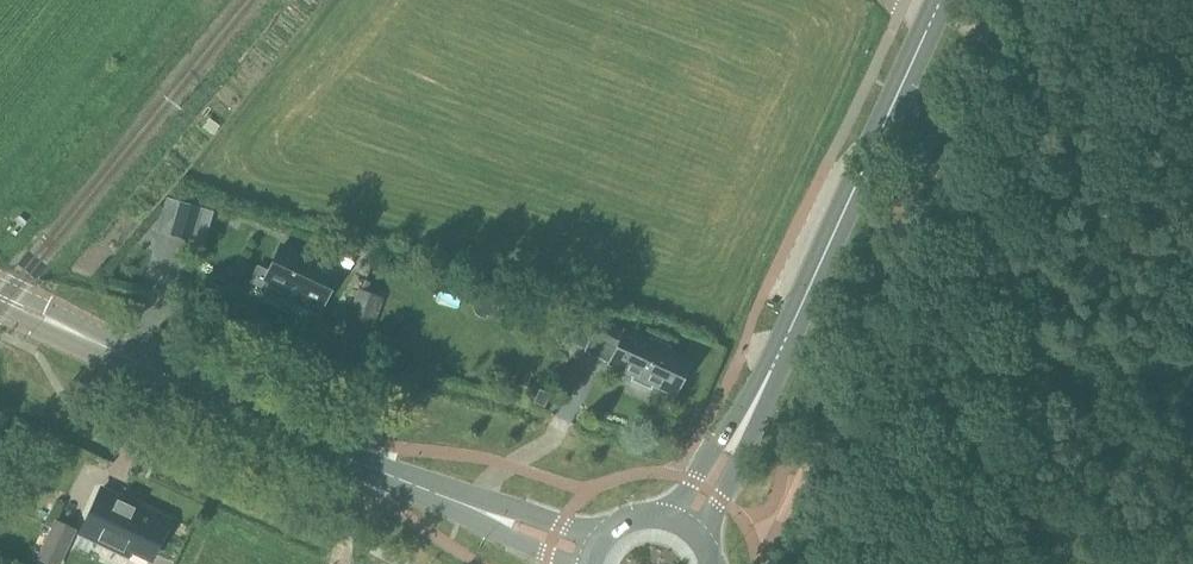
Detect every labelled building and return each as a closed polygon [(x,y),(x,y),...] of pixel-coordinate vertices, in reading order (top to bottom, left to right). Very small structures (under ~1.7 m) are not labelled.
[(180,202),(171,235),(190,241),(200,208),(180,202)] [(282,246),(264,286),(301,303),(304,297),(321,306),(337,271),(282,246)] [(343,329),(368,339),(384,298),(355,287),(342,320),(346,321),(343,329)] [(649,343),(602,322),(589,352),(636,373),(632,381),(654,391),(657,383),(677,392),(679,389),(683,388),(686,380),(684,376),(691,362),(671,353),(674,345),(653,335),(649,343)] [(102,487),(81,532),(116,549),(119,543),(132,549),(133,546),(153,556),(170,519),(102,487)] [(77,530),(55,519),(36,559),(46,563),(61,563),(77,530)]
